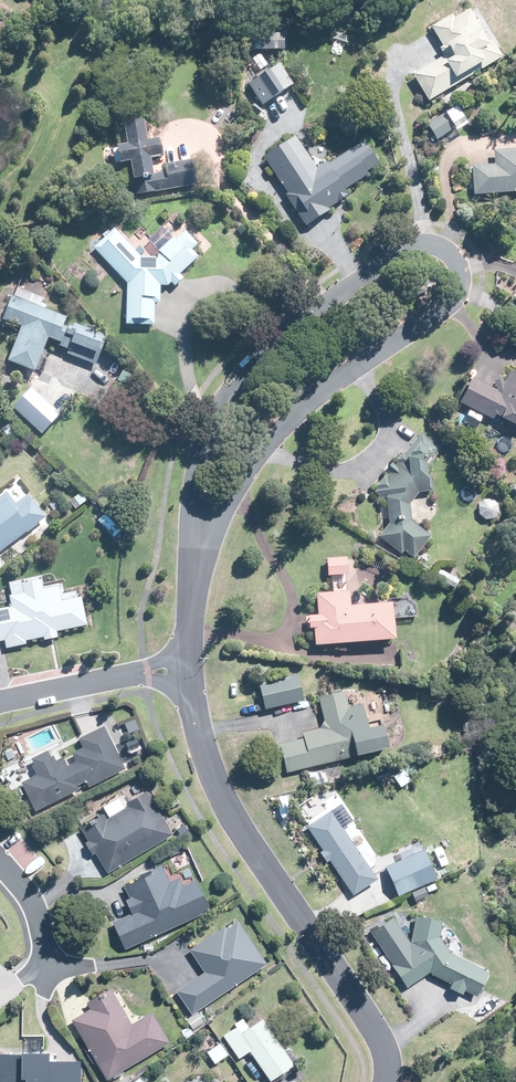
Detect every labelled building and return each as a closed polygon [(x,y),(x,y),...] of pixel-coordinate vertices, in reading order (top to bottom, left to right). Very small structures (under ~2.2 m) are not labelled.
[(492,43),(473,11),(473,10),(457,19),(455,15),(434,27),(446,47),(443,49),(447,57),(418,74),(416,75),(432,102),(441,96),(471,79),(476,75),(474,72),(483,67),(485,70),(505,58),(501,50),(496,41),(492,43)] [(281,51),(280,36),(246,37),(247,52),(281,51)] [(267,67),(260,56),(253,61),(260,71),(267,67)] [(266,106),(293,87),(296,86),(282,65),(278,67),(272,72),(268,74),(261,79),(252,85),(266,106)] [(456,130),(466,123),(455,107),(430,124),(441,140),(447,136),(456,130)] [(152,140),(149,123),(143,123),(142,122),(132,124),(130,126),(133,147),(122,149),(122,150),(116,151),(118,165),(126,163),(126,165),(136,163),(139,180),(136,180),(139,195),(199,185),(195,161),(168,165),(170,172),(164,173),(158,174),(156,159),(167,157),(164,141),(160,142),(152,143),(152,140)] [(319,170),(314,162),(298,137),(267,157),(286,187),(291,195),(289,196),(294,205),(295,206),(309,227),(311,226),(330,213),(333,211),(331,208),(339,203),(343,201),(352,196),(348,190),(372,175),(370,172),(382,165),(367,142),(331,166),(329,163),(327,165),(319,170)] [(323,160),(326,157),(328,153),(326,149),(321,148),(317,150),(316,154),(318,158),(323,160)] [(496,152),(497,165),(474,167),(477,196),(515,193),(515,150),(496,152)] [(226,155),(225,166),(231,167),(233,156),(226,155)] [(187,232),(184,235),(178,240),(175,238),(161,251),(163,253),(159,258),(144,257),(116,229),(96,248),(105,258),(130,284),(129,317),(129,325),(157,326),(157,302),(163,302),(163,286),(171,286),(174,283),(178,287),(185,280),(186,279),(182,275),(201,257),(194,250),(200,245),(195,240),(187,232)] [(44,301),(45,299),(21,290),(20,291),(18,297),(16,296),(6,320),(22,327),(26,328),(23,335),(17,349),(12,362),(38,372),(52,338),(56,340),(63,343),(62,347),(64,348),(72,351),(70,354),(99,366),(106,348),(104,348),(106,343),(109,337),(79,325),(78,329),(73,327),(73,328),(66,326),(70,318),(48,310),(50,304),(44,301)] [(514,371),(507,384),(505,380),(502,381),(497,382),(500,392),(476,380),(464,404),(487,415),(495,420),(498,415),(515,424),(515,372),(514,371)] [(57,413),(29,387),(10,408),(39,434),(57,413)] [(420,493),(427,493),(436,491),(435,476),(432,477),(431,465),(443,449),(424,434),(422,437),(407,456),(405,453),(398,462),(400,464),(398,466),(394,464),(389,471),(393,474),(390,478),(388,476),(378,489),(380,489),(377,492),(390,502),(390,504),(393,524),(384,535),(382,537),(400,551),(404,554),(407,551),(416,558),(421,552),(433,537),(415,524),(414,522),(412,505),(420,493)] [(42,517),(25,495),(12,505),(2,492),(0,494),(0,550),(42,517)] [(486,500),(481,506),(482,514),(489,519),(497,518),(502,511),(501,503),(494,498),(486,500)] [(351,575),(350,560),(350,559),(330,560),(331,576),(332,576),(351,575)] [(463,581),(460,580),(441,569),(437,576),(458,589),(463,581)] [(6,607),(0,608),(0,642),(4,642),(5,649),(25,645),(24,641),(41,638),(42,641),(56,638),(55,631),(86,625),(80,596),(59,600),(56,586),(39,589),(38,581),(19,585),(21,594),(4,597),(6,607)] [(400,640),(398,619),(397,603),(354,606),(353,592),(333,593),(319,594),(321,615),(321,617),(312,617),(313,629),(318,628),(319,646),(355,643),(397,640),(400,640)] [(369,598),(368,595),(365,593),(362,593),(359,597),(360,600),(363,602),(367,601),(369,598)] [(269,705),(301,698),(297,678),(262,685),(267,706),(269,705)] [(388,727),(387,727),(372,731),(366,705),(351,708),(348,692),(322,698),(327,723),(323,730),(306,733),(307,739),(305,740),(283,745),(290,773),(310,769),(341,762),(394,749),(388,727)] [(124,726),(118,728),(121,735),(138,729),(133,717),(122,722),(124,726)] [(19,769),(24,780),(19,782),(32,811),(123,768),(103,725),(75,738),(79,748),(53,760),(47,748),(26,758),(29,765),(19,769)] [(419,774),(417,766),(409,767),(410,776),(419,774)] [(396,778),(404,788),(413,782),(405,771),(396,778)] [(81,842),(89,856),(92,853),(104,873),(170,834),(143,789),(122,801),(125,805),(114,812),(108,802),(96,809),(99,815),(77,828),(84,840),(81,842)] [(355,843),(353,839),(335,812),(310,828),(326,852),(323,854),(326,859),(329,863),(333,861),(346,881),(356,897),(380,881),(376,874),(362,854),(360,850),(355,843)] [(401,897),(440,880),(427,851),(408,859),(388,868),(400,895),(401,897)] [(113,924),(125,951),(209,913),(197,884),(182,890),(179,882),(169,886),(162,869),(140,879),(142,883),(125,891),(130,902),(126,904),(131,916),(113,924)] [(444,923),(434,921),(419,918),(419,920),(414,943),(412,945),(395,919),(388,923),(386,921),(371,931),(409,988),(429,975),(432,973),(435,976),(454,986),(453,989),(465,994),(466,991),(479,997),(490,972),(488,972),(453,955),(452,953),(441,937),(444,923)] [(190,1013),(264,962),(234,919),(189,950),(204,971),(175,991),(190,1013)] [(87,1009),(69,1021),(104,1079),(166,1041),(148,1012),(129,1023),(107,988),(83,1003),(87,1009)] [(193,1029),(206,1019),(199,1010),(186,1020),(193,1029)] [(252,1050),(273,1080),(301,1061),(292,1047),(288,1050),(266,1018),(251,1027),(245,1018),(237,1023),(240,1027),(226,1036),(241,1058),(249,1052),(252,1050)] [(86,1062),(63,1061),(63,1056),(47,1055),(47,1039),(33,1039),(33,1055),(1,1054),(0,1081),(86,1081),(86,1062)] [(229,1057),(221,1045),(207,1054),(215,1066),(229,1057)]
